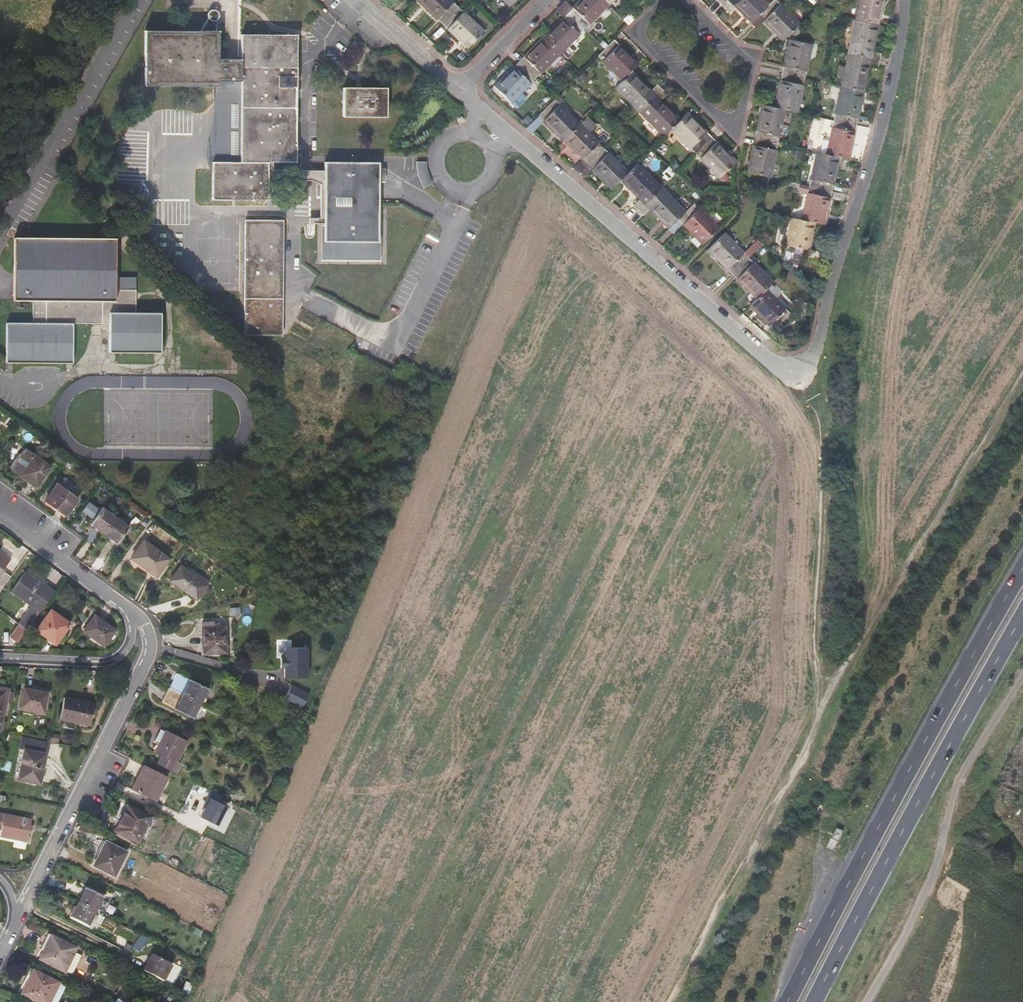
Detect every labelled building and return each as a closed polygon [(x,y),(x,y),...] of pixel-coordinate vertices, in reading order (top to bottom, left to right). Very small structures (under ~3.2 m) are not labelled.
[(452,0),(418,0),(442,23),(458,6),(452,0)] [(605,0),(579,0),(568,12),(584,28),(608,3),(605,0)] [(768,4),(764,0),(724,0),(721,3),(726,8),(732,1),(751,20),(758,13),(768,4)] [(783,38),(800,21),(778,0),(772,0),(768,4),(758,13),(783,38)] [(878,23),(883,0),(859,0),(855,18),(878,23)] [(483,30),(458,6),(442,23),(468,47),(483,30)] [(241,87),(240,162),(212,162),(212,200),(267,200),(268,162),(296,162),(297,35),(282,35),(268,34),(241,34),(241,59),(218,58),(219,19),(221,17),(221,14),(221,11),(219,9),(218,9),(215,8),(214,8),(212,9),(210,10),(209,13),(209,17),(201,31),(145,30),(144,86),(214,86),(241,87)] [(584,28),(568,12),(543,36),(560,52),(584,28)] [(848,51),(880,58),(881,51),(872,49),(878,23),(855,18),(848,51)] [(560,52),(543,36),(519,61),(535,77),(560,52)] [(782,71),(805,76),(812,42),(789,37),(782,71)] [(632,70),(639,62),(614,38),(604,48),(598,54),(623,79),(632,70)] [(841,84),(864,89),(869,63),(878,65),(880,58),(848,51),(841,84)] [(535,77),(519,61),(494,85),(511,102),(516,107),(527,97),(521,91),(535,77)] [(640,110),(663,87),(658,82),(651,89),(632,70),(623,79),(616,86),(640,110)] [(805,76),(782,71),(775,105),(786,107),(798,110),(805,76)] [(834,118),(857,123),(864,89),(841,84),(834,118)] [(209,162),(212,162),(240,162),(241,87),(214,86),(214,113),(213,122),(213,128),(209,141),(207,152),(207,159),(208,160),(209,162)] [(343,87),(342,117),(386,117),(386,88),(343,87)] [(671,127),(681,118),(661,99),(667,92),(663,87),(640,110),(664,134),(671,127)] [(580,122),(555,98),(539,114),(563,139),(580,122)] [(775,105),(763,102),(756,136),(778,141),(786,107),(775,105)] [(696,152),(712,135),(688,111),(681,118),(671,127),(696,152)] [(840,155),(850,157),(857,123),(834,118),(827,152),(840,155)] [(604,146),(580,122),(563,139),(588,163),(604,146)] [(737,159),(712,135),(696,152),(720,176),(734,162),(737,159)] [(778,141),(756,136),(748,170),(771,175),(778,141)] [(629,171),(604,146),(588,163),(612,187),(621,178),(629,171)] [(810,184),(833,189),(840,155),(827,152),(817,150),(810,184)] [(379,162),(325,162),(324,248),(378,248),(379,182),(379,168),(379,162)] [(426,162),(417,162),(417,167),(419,175),(421,182),(424,187),(432,183),(429,178),(427,173),(426,166),(426,162)] [(629,171),(621,178),(641,198),(634,204),(639,209),(662,186),(638,162),(629,171)] [(810,184),(803,218),(815,220),(825,223),(833,189),(810,184)] [(662,186),(639,209),(644,214),(651,207),(670,227),(679,218),(686,210),(662,186)] [(686,210),(679,218),(703,242),(720,226),(695,201),(686,210)] [(803,218),(793,216),(786,250),(808,254),(815,220),(803,218)] [(244,335),(282,335),(283,220),(245,220),(244,335)] [(750,255),(725,231),(709,248),(733,272),(750,255)] [(14,275),(13,300),(14,300),(27,301),(33,301),(32,323),(6,322),(6,362),(72,363),(73,323),(109,323),(109,352),(161,352),(161,312),(135,312),(135,288),(115,288),(116,238),(14,237),(14,275)] [(774,280),(750,255),(733,272),(758,296),(767,287),(774,280)] [(792,311),(767,287),(758,296),(751,304),(775,328),(792,311)] [(27,301),(14,300),(14,310),(27,310),(27,301)] [(51,467),(24,448),(24,449),(22,450),(19,453),(17,456),(14,459),(13,461),(11,465),(10,467),(37,486),(51,467)] [(45,501),(66,516),(78,499),(57,484),(45,501)] [(116,516),(102,507),(90,523),(104,533),(116,516)] [(129,526),(116,516),(104,533),(117,543),(129,526)] [(168,559),(144,541),(131,558),(156,576),(165,564),(168,559)] [(0,553),(0,591),(10,576),(2,571),(10,560),(0,553)] [(158,578),(167,566),(165,564),(156,576),(158,578)] [(208,585),(181,566),(170,580),(197,600),(208,585)] [(49,599),(41,593),(49,582),(28,567),(14,587),(35,601),(19,624),(27,630),(49,599)] [(57,588),(49,582),(41,593),(49,599),(57,588)] [(70,624),(50,610),(36,630),(56,644),(70,624)] [(116,630),(95,615),(83,631),(104,646),(110,638),(113,634),(116,630)] [(204,653),(225,652),(224,622),(212,623),(212,618),(201,618),(202,623),(204,653)] [(27,630),(19,624),(12,635),(19,641),(27,630)] [(284,678),(307,680),(309,650),(287,649),(286,658),(282,658),(281,668),(285,668),(284,678)] [(208,689),(178,674),(170,688),(201,703),(208,689)] [(7,691),(7,689),(0,688),(0,732),(2,733),(4,724),(1,723),(4,703),(10,704),(13,692),(7,691)] [(201,703),(170,688),(163,703),(175,709),(193,718),(201,703)] [(47,693),(24,689),(21,708),(44,712),(47,693)] [(94,704),(65,698),(60,719),(90,724),(94,704)] [(165,731),(160,729),(155,740),(160,743),(165,731)] [(185,741),(165,731),(160,743),(155,752),(162,755),(157,764),(174,772),(178,763),(174,761),(185,741)] [(19,779),(40,783),(45,754),(24,750),(19,779)] [(168,778),(143,765),(132,788),(156,800),(168,778)] [(851,775),(845,771),(837,782),(844,787),(851,775)] [(217,807),(210,804),(206,812),(212,816),(217,807)] [(125,817),(130,807),(127,805),(122,816),(125,817)] [(151,817),(130,807),(125,817),(122,816),(115,830),(138,842),(151,817)] [(0,814),(0,829),(1,829),(0,835),(0,836),(27,841),(29,830),(30,825),(31,820),(0,814)] [(126,852),(106,842),(94,866),(114,876),(126,852)] [(104,898),(85,888),(77,903),(96,913),(104,898)] [(96,913),(77,903),(70,917),(89,927),(96,913)] [(70,945),(42,931),(35,944),(39,946),(33,957),(58,969),(59,968),(68,949),(70,945)] [(66,971),(75,952),(68,949),(59,968),(66,971)] [(172,968),(152,958),(144,973),(165,984),(172,968)] [(30,969),(24,982),(27,984),(22,995),(36,1001),(50,1001),(57,987),(59,983),(30,969)]
